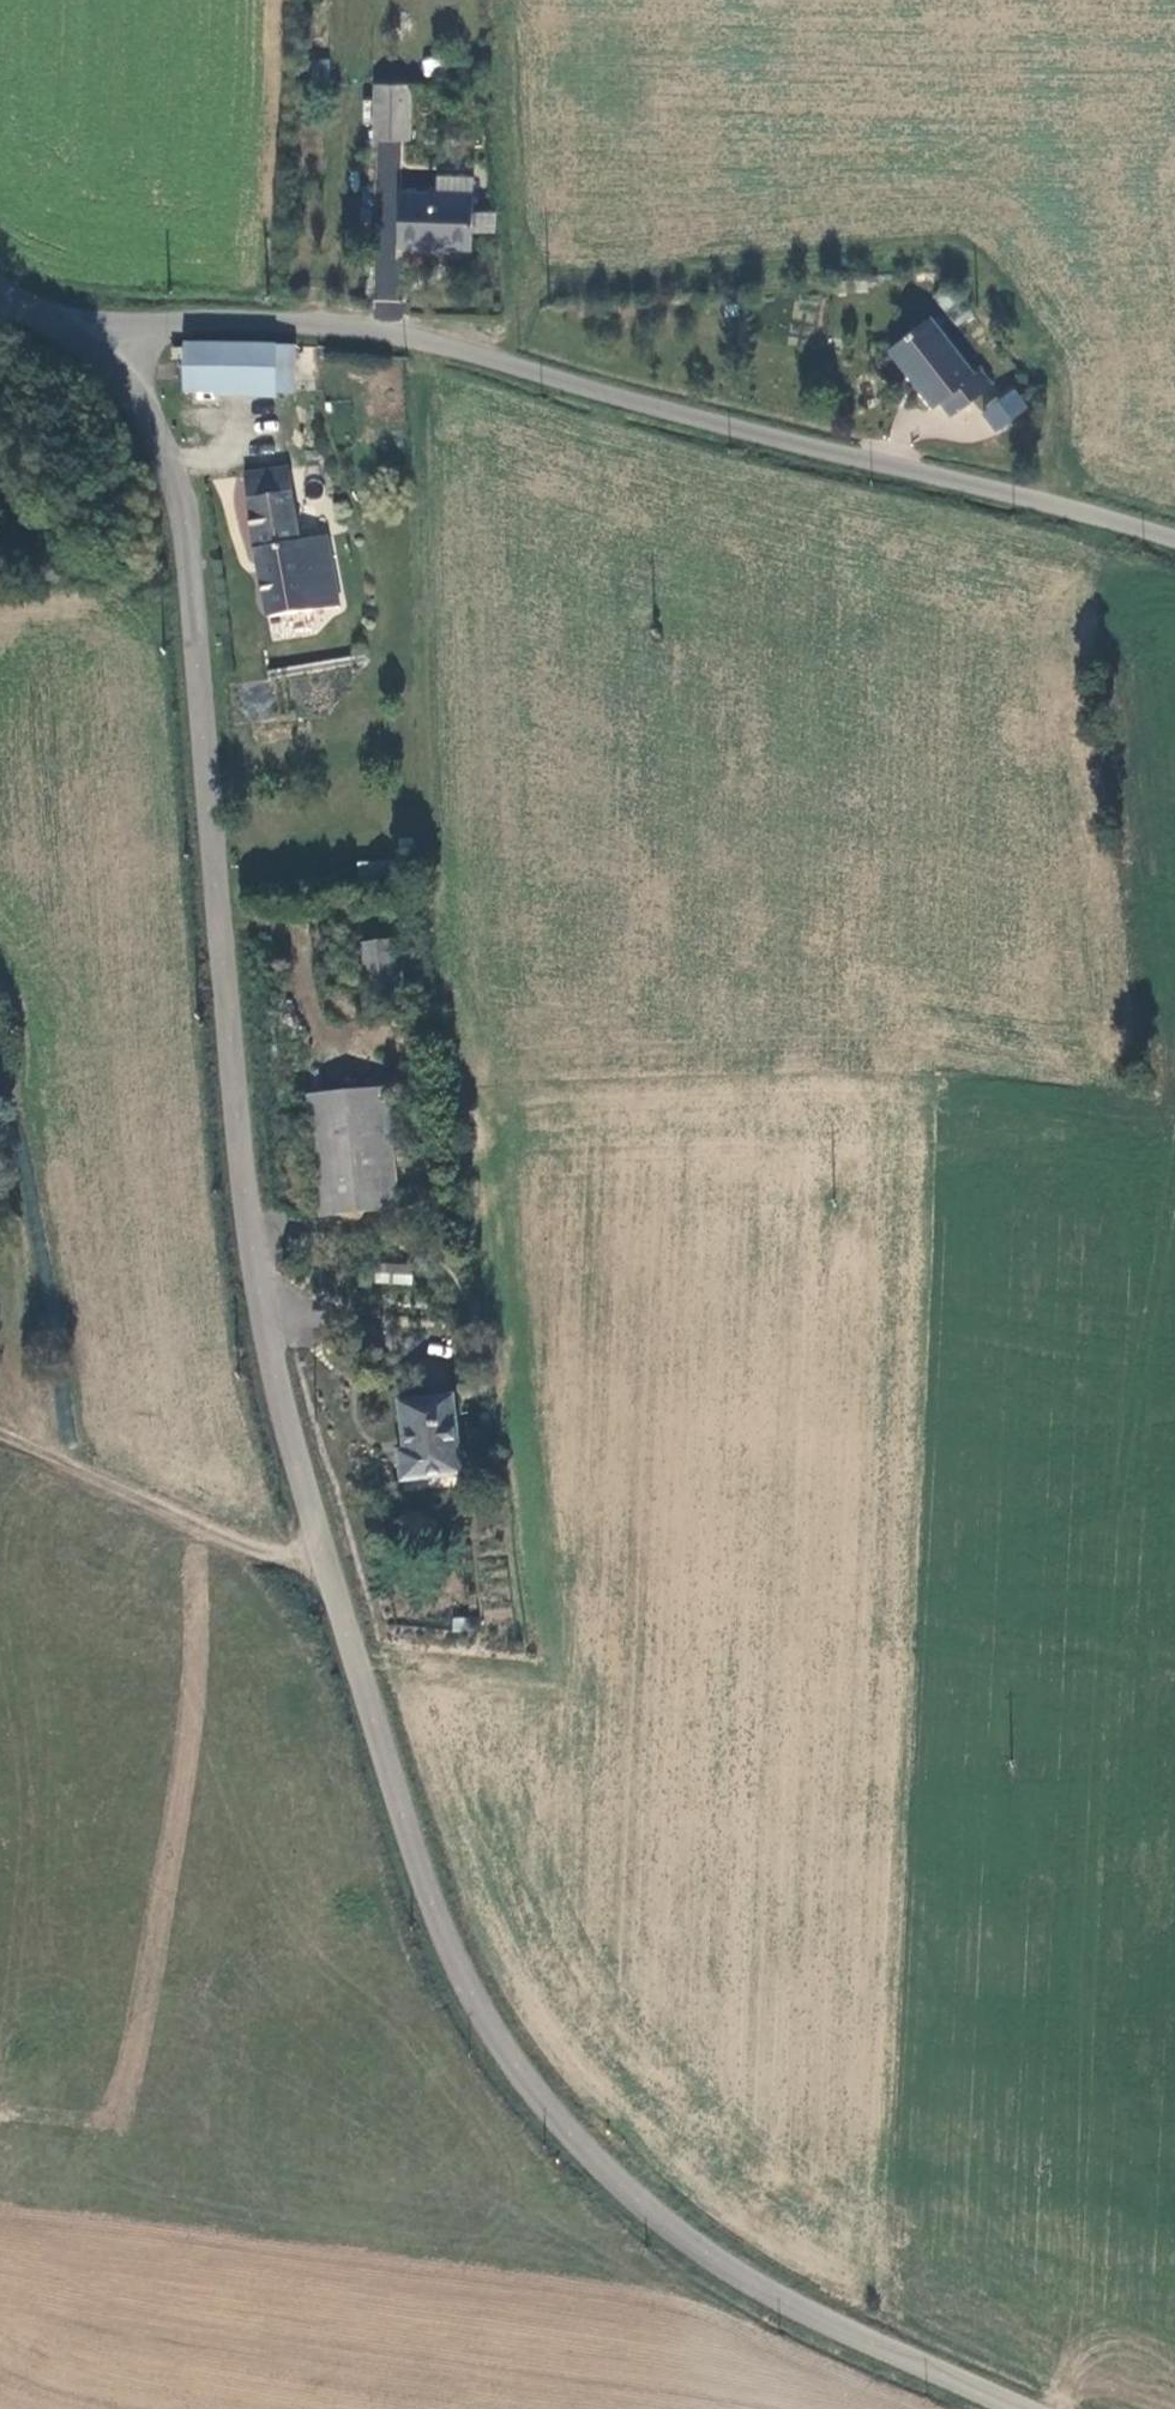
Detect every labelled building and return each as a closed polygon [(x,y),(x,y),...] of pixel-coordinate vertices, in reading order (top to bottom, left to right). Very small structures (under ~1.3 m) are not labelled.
[(364,69),(364,77),(398,75),(398,67),(364,69)] [(398,131),(398,75),(364,77),(363,131),(398,131)] [(437,179),(403,181),(406,232),(475,228),(474,211),(499,209),(498,190),(473,192),(471,159),(436,161),(437,179)] [(988,370),(939,317),(902,351),(948,406),(954,400),(970,418),(1006,382),(991,366),(988,370)] [(291,399),(291,394),(309,394),(308,350),(290,348),(200,348),(199,393),(229,393),(229,397),(291,399)] [(1041,407),(1027,389),(996,413),(1009,431),(1041,407)] [(312,610),(329,608),(324,544),(308,545),(308,541),(299,469),(252,475),(270,628),(313,623),(312,610)] [(330,538),(308,541),(308,545),(324,544),(329,608),(338,607),(330,538)] [(403,997),(395,939),(365,943),(372,1001),(403,997)] [(401,1211),(387,1088),(309,1096),(324,1219),(401,1211)] [(376,1263),(375,1284),(411,1284),(412,1263),(376,1263)] [(399,1463),(404,1489),(462,1476),(448,1403),(396,1413),(406,1462),(399,1463)]
